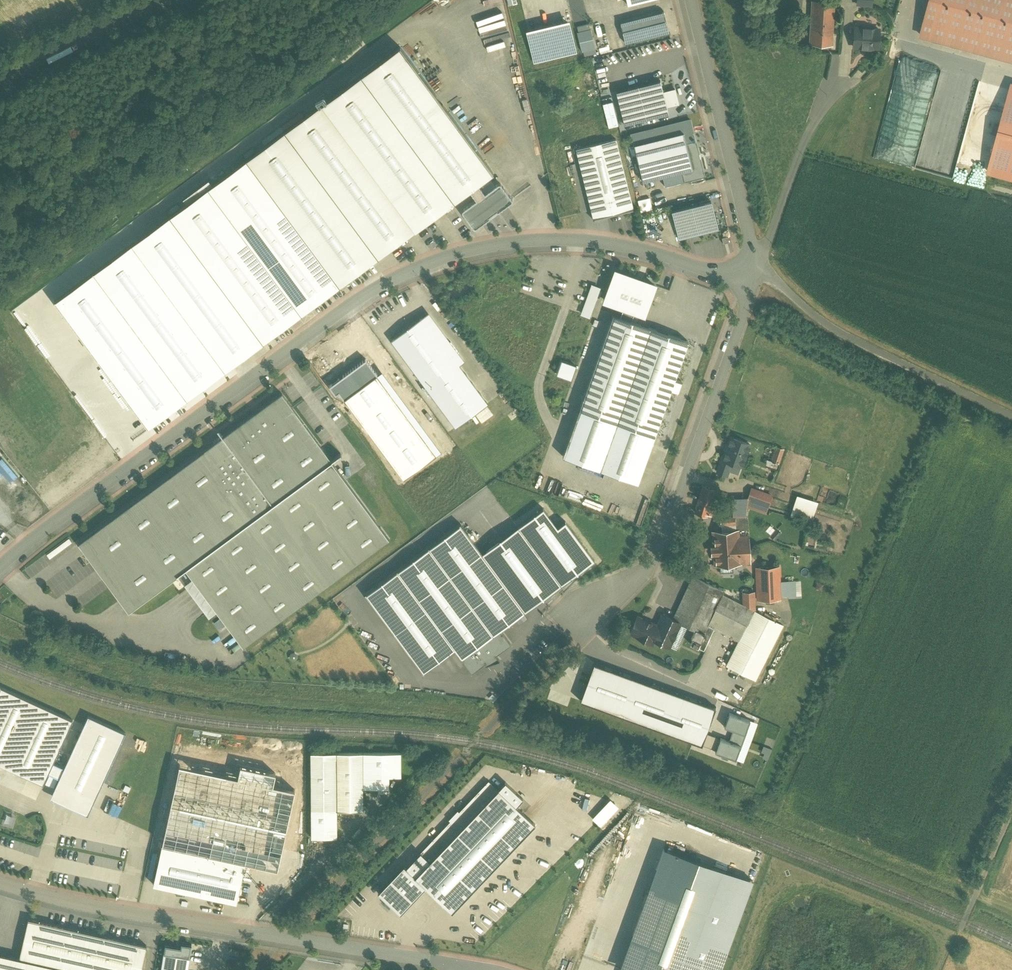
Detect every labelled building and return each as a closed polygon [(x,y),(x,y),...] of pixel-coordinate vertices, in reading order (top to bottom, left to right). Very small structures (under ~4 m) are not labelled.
[(834,2),(813,0),(812,18),(833,19),(834,2)] [(920,35),(1011,60),(1011,0),(929,0),(920,35)] [(503,4),(492,7),(493,13),(504,11),(503,4)] [(664,11),(620,22),(625,43),(669,32),(664,11)] [(833,19),(812,18),(810,44),(831,46),(833,19)] [(567,22),(529,32),(535,61),(574,51),(567,22)] [(586,22),(572,26),(580,56),(594,53),(586,22)] [(879,30),(855,28),(854,47),(878,49),(879,30)] [(493,172),(400,47),(169,216),(262,343),(469,190),(478,184),(493,172)] [(337,79),(363,64),(359,58),(334,74),(337,79)] [(954,177),(975,76),(932,67),(933,65),(896,58),(892,76),(895,77),(893,87),(902,89),(900,100),(920,104),(907,167),(954,177)] [(660,80),(616,91),(625,124),(668,113),(667,107),(679,104),(675,89),(666,91),(662,89),(660,80)] [(1011,82),(986,173),(1011,179),(1011,82)] [(697,120),(631,136),(641,178),(707,162),(697,120)] [(616,139),(576,149),(594,219),(593,220),(634,210),(634,209),(633,210),(616,139)] [(478,184),(469,190),(476,200),(462,210),(462,212),(473,228),(475,229),(512,202),(512,200),(501,184),(498,183),(485,193),(478,184)] [(649,198),(636,199),(638,210),(650,209),(649,198)] [(711,201),(672,211),(679,240),(718,230),(711,201)] [(654,285),(615,271),(605,301),(624,307),(620,317),(631,321),(635,311),(644,314),(654,285)] [(599,288),(593,285),(589,295),(595,297),(599,288)] [(589,295),(582,314),(588,316),(595,297),(589,295)] [(257,342),(229,303),(219,310),(248,348),(257,342)] [(463,362),(428,314),(391,341),(455,428),(488,404),(459,365),(463,362)] [(620,317),(613,315),(562,458),(638,484),(671,389),(678,392),(681,381),(675,379),(688,341),(631,321),(620,317)] [(556,360),(550,374),(565,379),(570,365),(556,360)] [(282,393),(204,451),(78,544),(129,612),(186,569),(215,608),(243,646),(389,539),(293,409),(293,408),(282,393)] [(722,459),(742,466),(749,445),(729,438),(722,459)] [(713,481),(723,491),(727,487),(717,477),(713,481)] [(720,491),(703,486),(695,512),(707,516),(713,497),(718,498),(720,491)] [(751,489),(746,506),(765,512),(771,495),(751,489)] [(792,495),(787,516),(809,521),(814,500),(792,495)] [(747,516),(735,517),(736,531),(738,531),(748,530),(747,516)] [(362,594),(422,674),(454,650),(461,660),(503,629),(527,611),(460,522),(362,594)] [(776,529),(771,536),(775,540),(780,533),(776,529)] [(736,531),(713,533),(715,565),(740,563),(738,537),(738,531),(736,531)] [(748,536),(738,537),(740,563),(750,562),(748,536)] [(779,567),(756,568),(757,584),(780,583),(779,567)] [(724,591),(693,576),(676,612),(677,612),(673,620),(680,623),(695,630),(691,639),(693,639),(691,644),(704,651),(715,626),(739,639),(726,665),(756,679),(783,625),(754,611),(723,595),(724,591)] [(673,620),(663,615),(659,624),(659,625),(657,625),(637,616),(630,633),(638,636),(639,633),(653,640),(654,639),(669,646),(676,649),(685,629),(678,626),(680,623),(673,620)] [(461,660),(471,672),(484,663),(485,664),(501,658),(497,653),(513,642),(503,629),(461,660)] [(715,707),(594,663),(580,701),(716,750),(720,738),(706,733),(715,707)] [(0,687),(0,765),(44,785),(50,771),(55,760),(73,720),(0,687)] [(745,734),(746,730),(750,720),(729,712),(724,727),(733,730),(745,734)] [(65,765),(55,760),(50,771),(62,776),(54,794),(89,811),(126,731),(89,714),(65,765)] [(741,745),(739,750),(740,750),(747,730),(746,730),(745,734),(733,730),(729,741),(741,745)] [(720,738),(716,750),(715,752),(722,754),(721,757),(727,759),(728,757),(736,759),(739,750),(741,745),(729,741),(720,738)] [(402,750),(311,751),(312,833),(339,832),(339,804),(364,803),(364,783),(391,783),(391,771),(402,771),(402,750)] [(488,782),(382,893),(400,910),(425,884),(452,909),(534,823),(515,805),(521,799),(503,782),(496,789),(488,782)] [(189,827),(196,787),(173,783),(166,823),(189,827)] [(606,798),(589,817),(598,825),(615,806),(606,798)] [(266,841),(291,845),(294,825),(269,821),(266,841)] [(162,844),(154,884),(237,902),(246,862),(162,844)] [(621,845),(620,856),(629,857),(630,846),(621,845)] [(661,848),(617,969),(717,969),(749,880),(661,848)] [(0,954),(0,969),(142,969),(148,946),(30,919),(21,959),(0,954)] [(180,947),(165,945),(164,952),(179,955),(180,947)] [(190,957),(179,955),(164,952),(161,969),(188,969),(190,957)]
